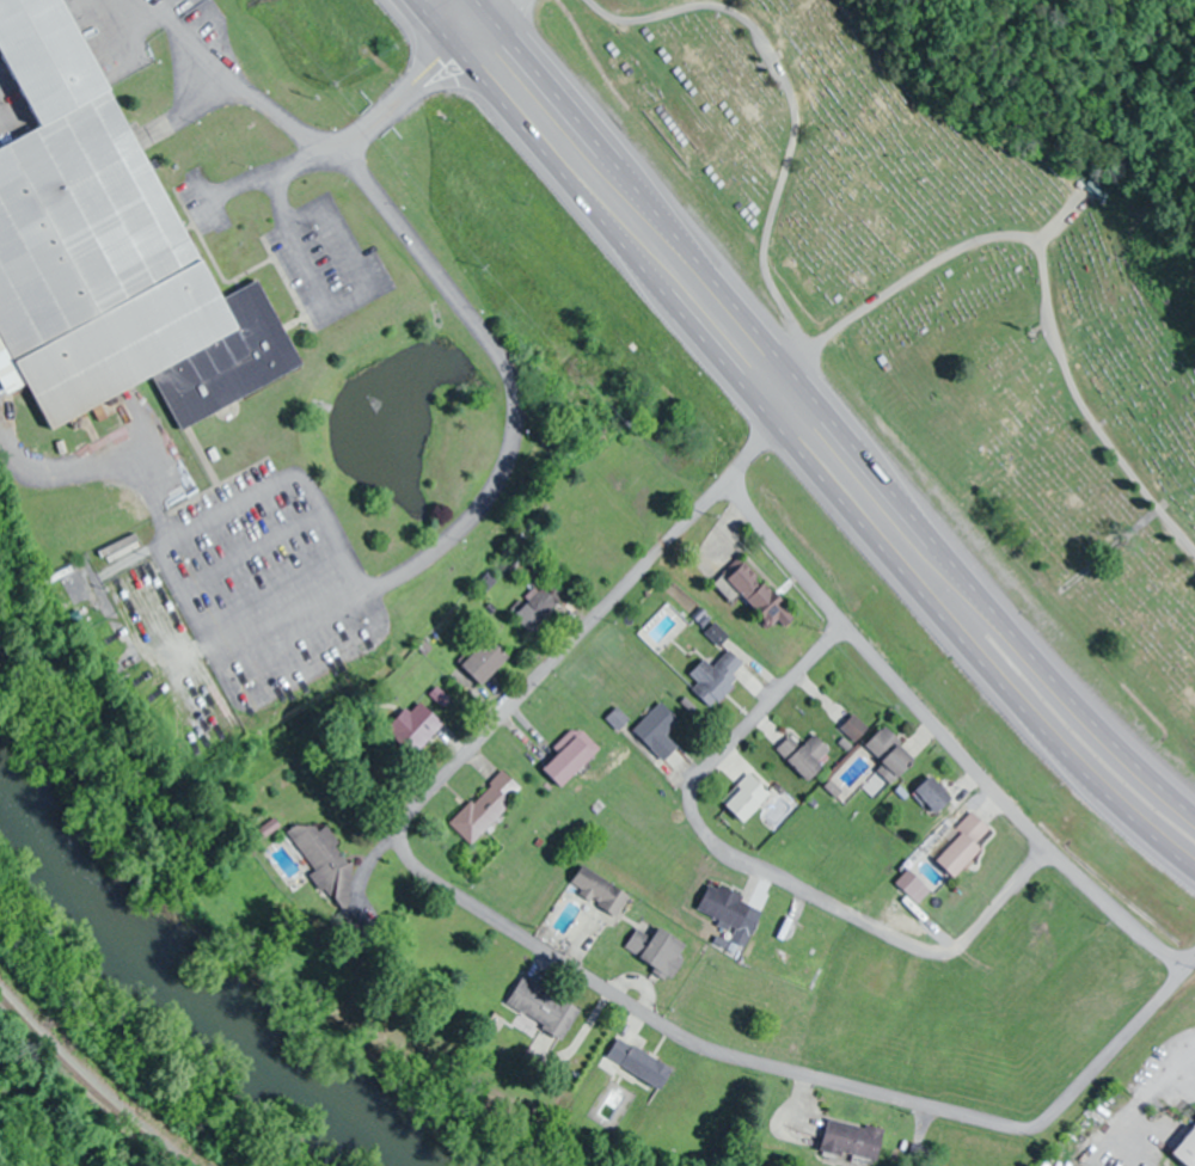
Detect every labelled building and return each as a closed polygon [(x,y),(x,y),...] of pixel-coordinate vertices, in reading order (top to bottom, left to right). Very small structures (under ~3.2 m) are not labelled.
[(157,382),(179,430),(303,374),(262,283),(213,306),(73,0),(0,0),(0,48),(39,134),(0,152),(0,344),(41,435),(157,382)] [(748,562),(730,580),(775,627),(781,621),(788,628),(800,617),(748,562)] [(570,598),(551,579),(514,616),(534,635),(570,598)] [(464,666),(485,686),(513,658),(492,638),(464,666)] [(707,660),(693,675),(702,684),(695,691),(715,710),(742,682),(736,675),(747,664),(733,651),(716,668),(707,660)] [(446,724),(422,703),(412,714),(408,711),(391,730),(419,754),(446,724)] [(636,731),(667,762),(680,749),(668,737),(683,722),(663,703),(636,731)] [(557,750),(562,755),(546,771),(564,789),(603,751),(580,728),(557,750)] [(920,760),(888,728),(870,747),(888,766),(882,771),(896,784),(920,760)] [(827,768),(822,762),(833,752),(819,736),(805,748),(795,737),(780,750),(810,783),(827,768)] [(450,825),(471,846),(526,793),(504,771),(450,825)] [(728,807),(750,823),(773,792),(751,776),(728,807)] [(941,815),(957,799),(934,777),(919,793),(941,815)] [(985,849),(980,844),(993,830),(978,816),(937,860),(958,879),(985,849)] [(316,872),(311,876),(336,913),(365,894),(323,831),(319,833),(311,821),(290,835),(316,872)] [(632,896),(584,867),(571,887),(619,917),(632,896)] [(914,898),(926,884),(911,871),(899,885),(914,898)] [(744,929),(754,900),(710,885),(700,914),(744,929)] [(692,950),(663,928),(653,940),(640,930),(627,947),(669,980),(692,950)] [(507,1007),(564,1040),(582,1010),(524,976),(507,1007)] [(633,1047),(640,1033),(616,1021),(595,1064),(618,1076),(622,1067),(653,1082),(663,1062),(633,1047)] [(880,1162),(886,1129),(828,1120),(823,1153),(880,1162)] [(1173,1155),(1186,1165),(1194,1165),(1194,1129),(1173,1155)]
